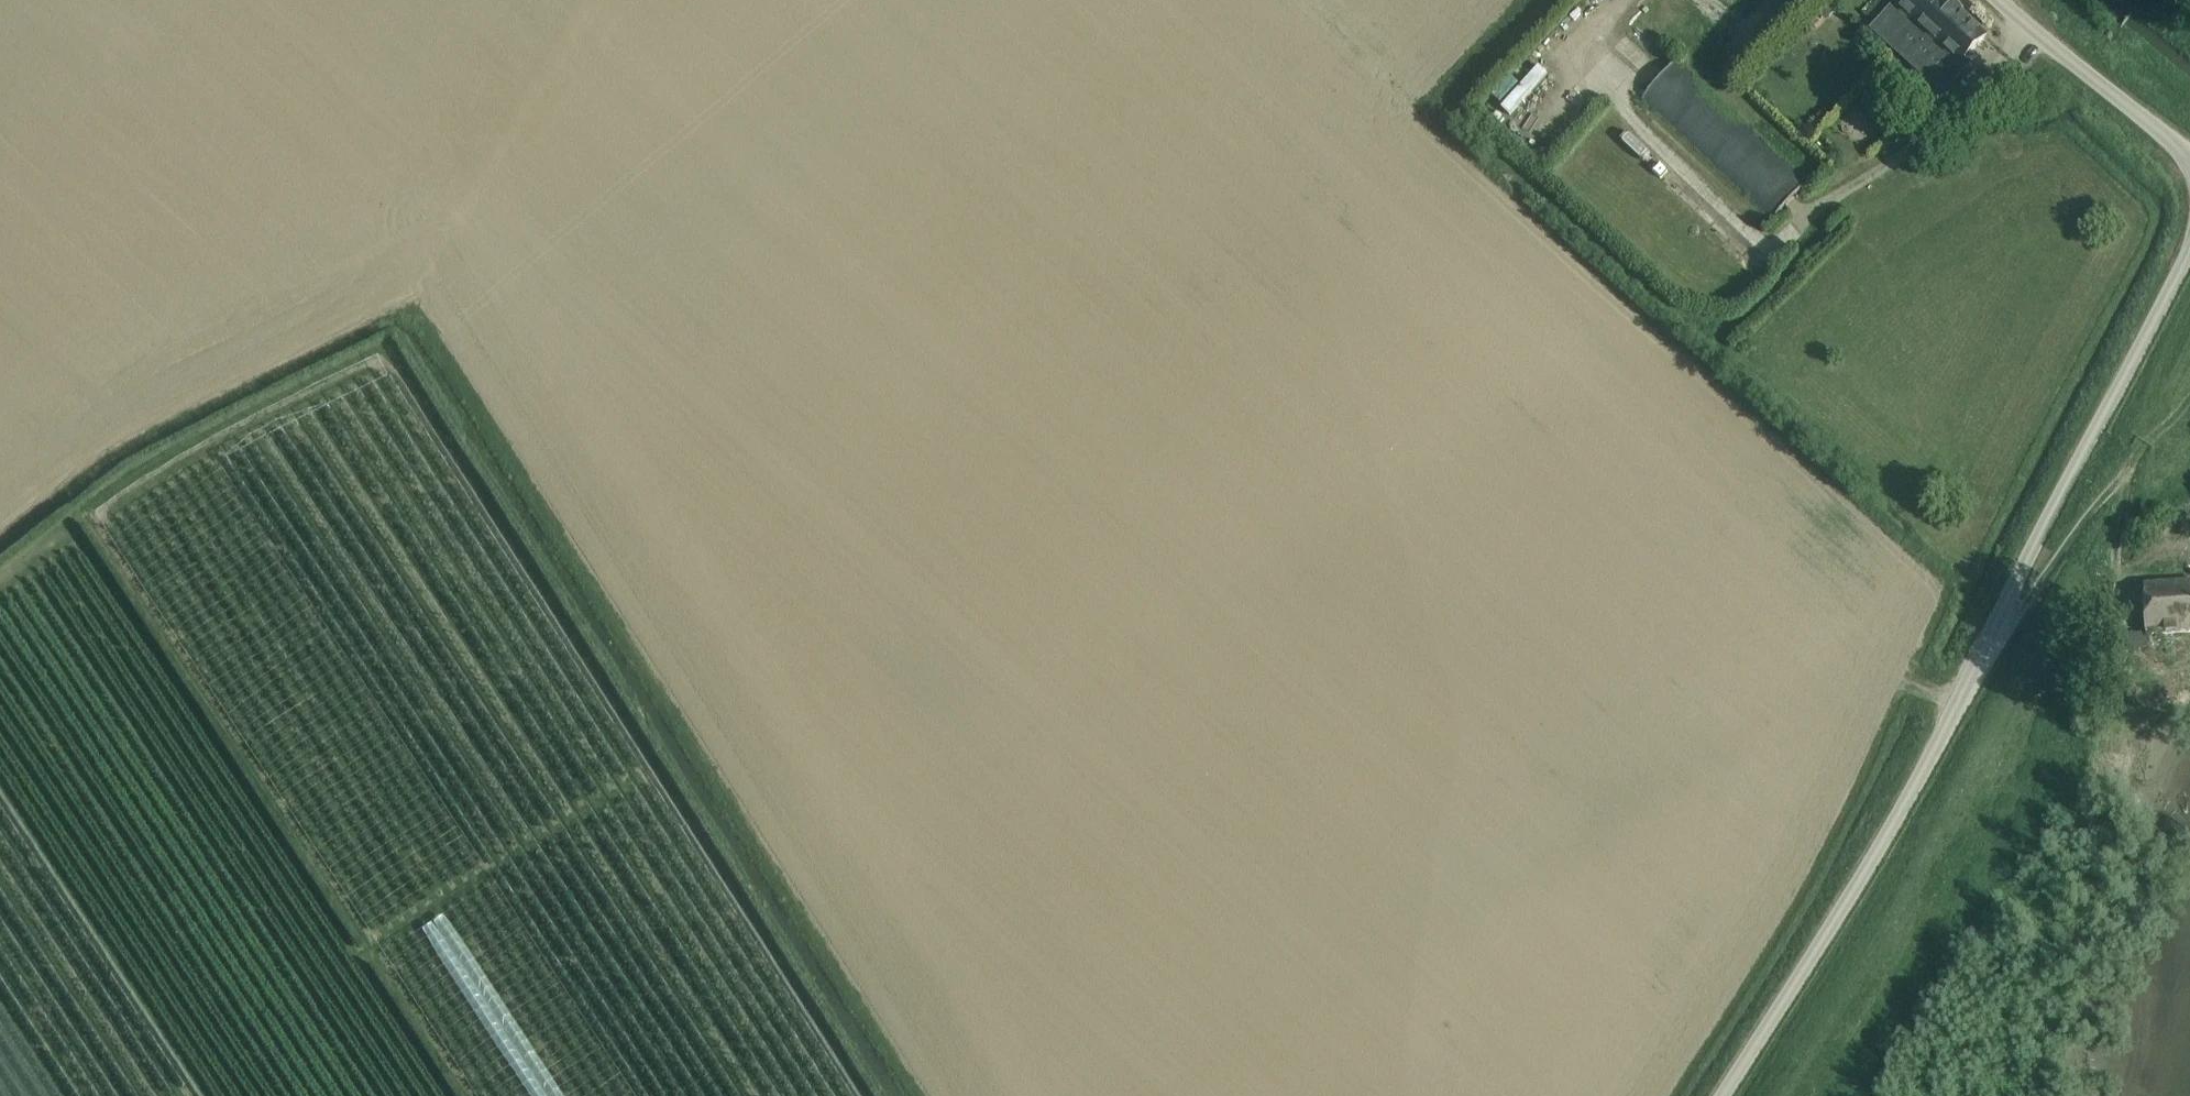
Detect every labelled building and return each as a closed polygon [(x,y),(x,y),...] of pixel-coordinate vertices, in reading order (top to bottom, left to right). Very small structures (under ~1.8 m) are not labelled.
[(1887,11),(1952,72),(1986,34),(1962,12),(1964,10),(1953,0),(1897,0),(1887,11)] [(1828,1),(1817,12),(1824,19),(1835,9),(1828,1)] [(1800,180),(1672,62),(1637,99),(1764,221),(1800,180)] [(1887,62),(1879,71),(1887,78),(1894,69),(1887,62)] [(2143,583),(2145,633),(2145,634),(2148,634),(2189,632),(2189,581),(2143,583)] [(2145,633),(2128,634),(2128,648),(2148,648),(2148,634),(2145,634),(2145,633)]
